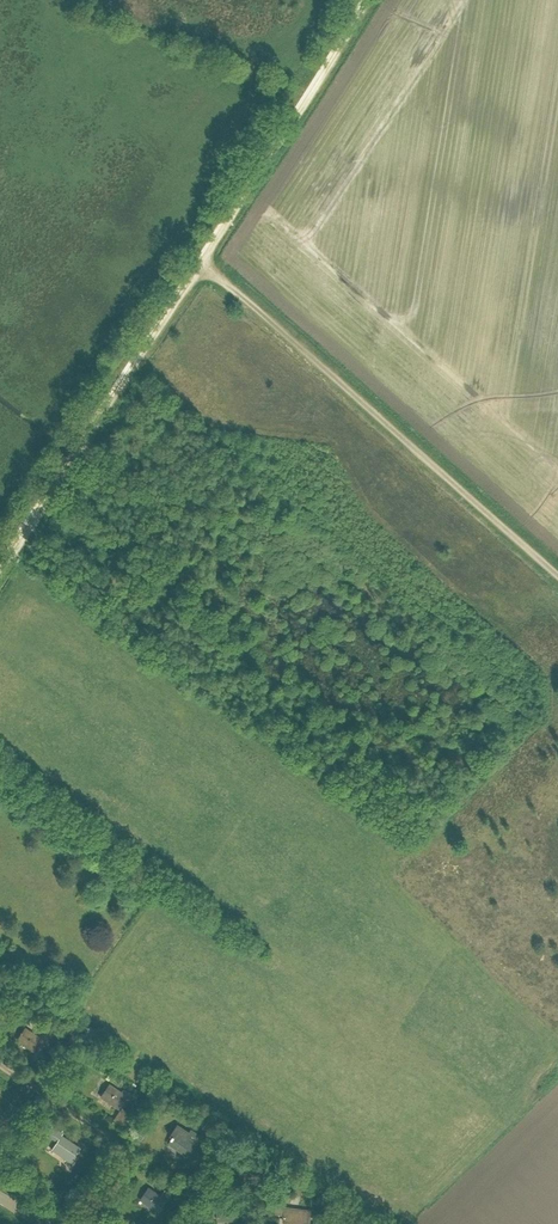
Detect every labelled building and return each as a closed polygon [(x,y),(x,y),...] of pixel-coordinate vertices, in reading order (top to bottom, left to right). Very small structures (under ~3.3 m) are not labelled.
[(44,1039),(26,1026),(18,1038),(36,1051),(44,1039)] [(121,1092),(109,1084),(101,1096),(119,1108),(127,1097),(129,1093),(123,1089),(121,1092)] [(146,1140),(153,1127),(146,1123),(139,1136),(146,1140)] [(169,1143),(188,1155),(200,1137),(191,1131),(189,1134),(178,1126),(171,1136),(173,1137),(171,1139),(172,1139),(169,1143)] [(72,1164),(77,1156),(75,1154),(80,1148),(61,1135),(57,1140),(61,1143),(55,1152),(72,1164)] [(169,1203),(151,1190),(143,1202),(161,1215),(169,1203)] [(245,1218),(244,1205),(217,1207),(218,1220),(245,1218)] [(285,1208),(283,1221),(309,1223),(310,1223),(312,1211),(285,1208)]
